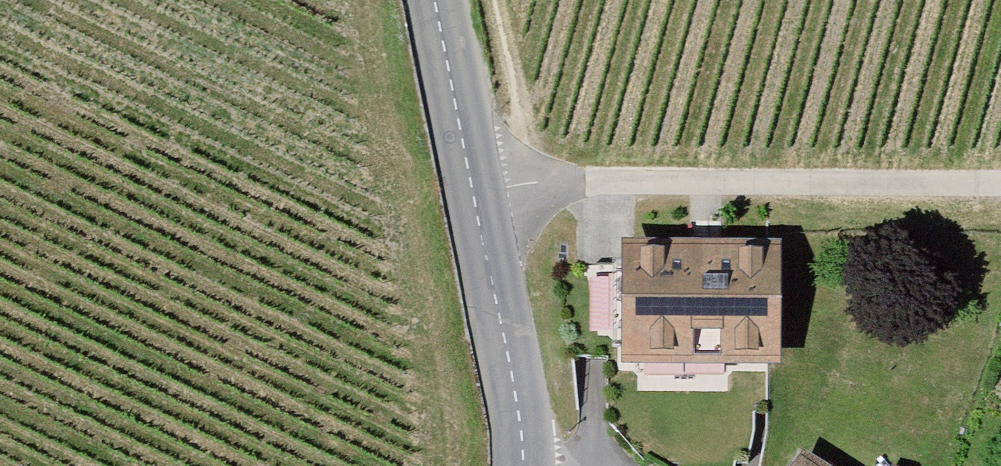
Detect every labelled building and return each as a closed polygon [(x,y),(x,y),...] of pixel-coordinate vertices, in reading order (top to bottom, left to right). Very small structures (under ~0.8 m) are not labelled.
[(779,243),(624,240),(622,355),(777,358),(779,243)] [(786,465),(826,465),(798,447),(786,465)]
